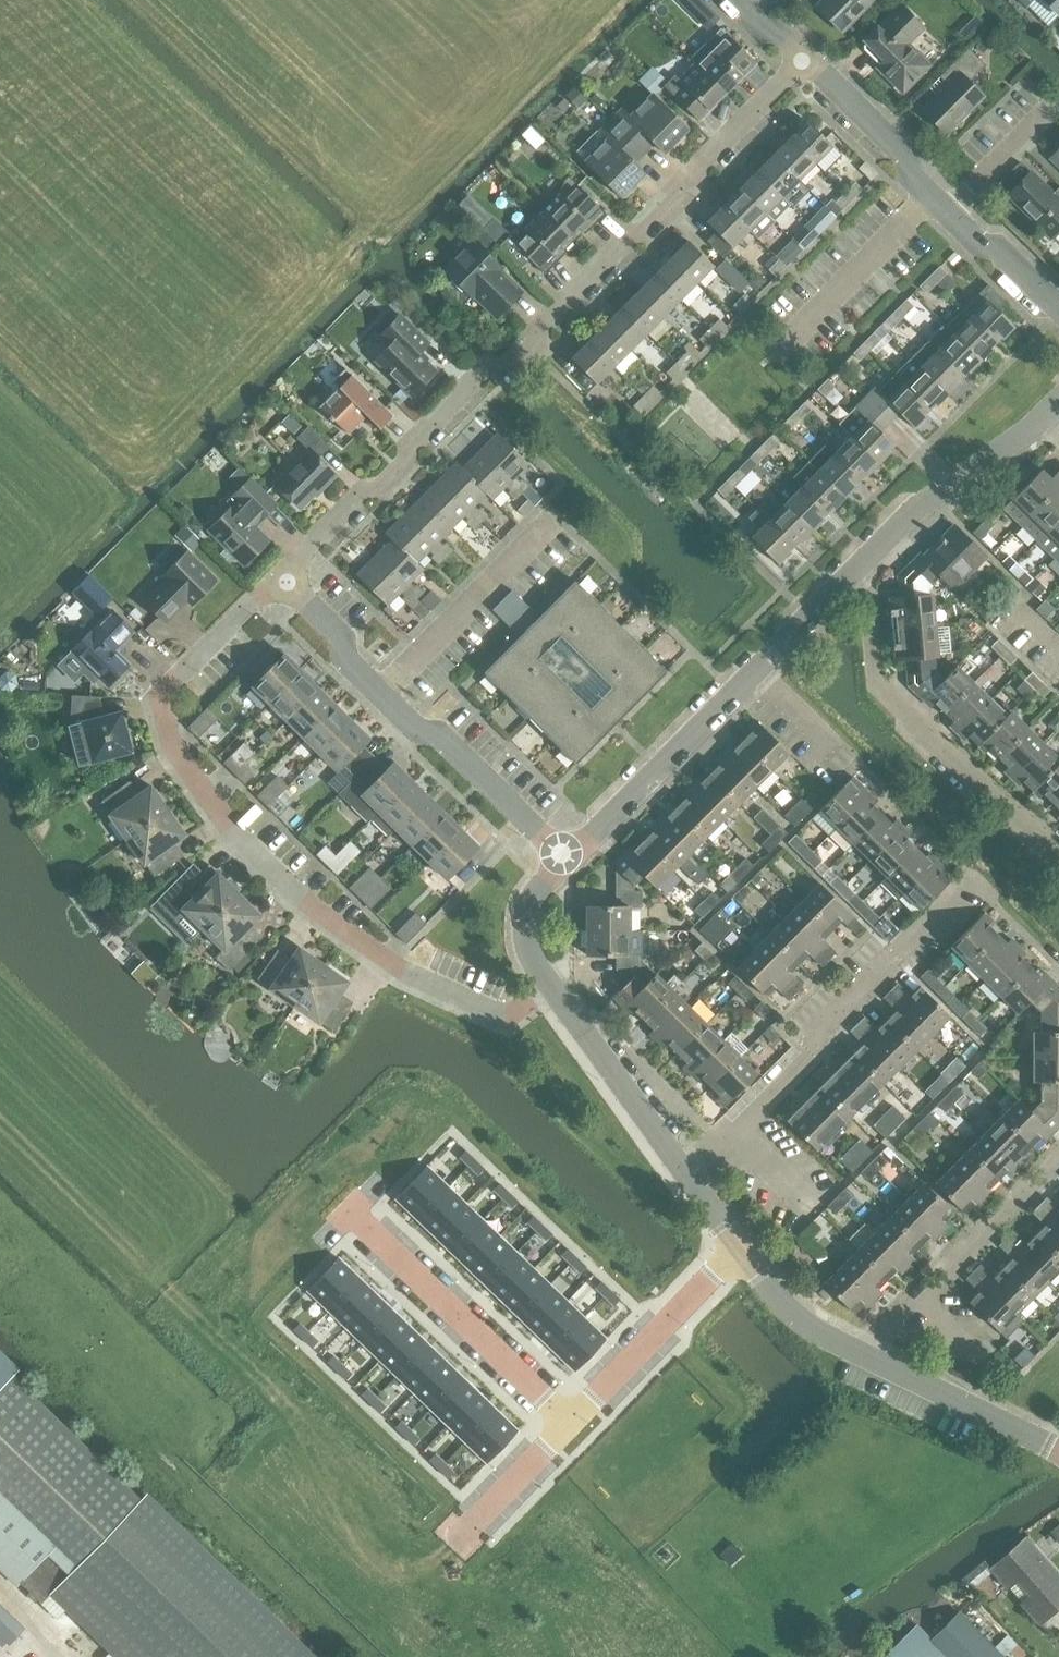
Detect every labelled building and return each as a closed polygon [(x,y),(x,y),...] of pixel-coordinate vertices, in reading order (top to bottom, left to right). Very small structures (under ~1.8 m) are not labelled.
[(700,15),(711,27),(720,18),(702,0),(687,0),(686,1),(700,15)] [(869,0),(824,0),(818,7),(840,29),(869,0)] [(1058,15),(1058,0),(1044,0),(1058,15)] [(923,27),(900,5),(879,27),(877,25),(863,39),(883,59),(877,66),(902,91),(928,65),(907,43),(923,27)] [(707,43),(691,59),(695,63),(725,92),(755,62),(721,28),(707,43)] [(944,132),(982,94),(969,81),(985,65),(967,47),(939,76),(948,85),(922,111),(944,132)] [(655,86),(666,73),(653,62),(642,76),(655,86)] [(675,75),(664,86),(698,119),(725,92),(695,63),(679,80),(675,75)] [(641,148),(650,138),(665,153),(688,130),(652,94),(630,116),(622,108),(612,119),(641,148)] [(646,153),(641,148),(612,119),(601,130),(608,138),(586,160),(622,196),(645,173),(636,163),(646,153)] [(807,120),(790,137),(815,161),(831,144),(807,120)] [(790,137),(773,154),(798,178),(815,161),(790,137)] [(773,154),(756,171),(789,203),(795,197),(787,189),(798,178),(773,154)] [(1000,183),(1008,190),(1031,163),(1023,156),(1000,183)] [(756,171),(740,188),(764,212),(773,220),(784,208),(789,203),(756,171)] [(1058,201),(1029,171),(1006,195),(1049,237),(1058,227),(1058,200),(1058,201)] [(559,193),(542,210),(569,237),(585,220),(591,227),(605,212),(568,176),(564,180),(559,193)] [(845,191),(852,199),(862,188),(855,181),(845,191)] [(740,188),(723,205),(747,229),(764,212),(740,188)] [(842,210),(852,199),(845,191),(834,202),(842,210)] [(715,231),(706,240),(722,256),(731,246),(747,229),(723,205),(706,222),(715,231)] [(824,205),(808,222),(811,225),(819,232),(829,222),(835,216),(824,205)] [(508,236),(499,245),(520,267),(529,258),(545,273),(559,259),(552,253),(569,237),(542,210),(525,227),(512,232),(508,236)] [(496,236),(507,226),(496,213),(485,222),(496,236)] [(808,222),(791,239),(802,249),(808,243),(819,232),(811,225),(808,222)] [(791,239),(774,256),(778,259),(785,266),(796,255),(802,249),(791,239)] [(497,316),(520,292),(499,271),(501,269),(473,241),(446,269),(475,297),(476,296),(497,316)] [(671,258),(696,282),(713,265),(688,241),(671,258)] [(679,300),(696,282),(671,258),(654,275),(679,300)] [(778,259),(768,269),(775,276),(785,266),(778,259)] [(929,276),(935,283),(946,272),(939,265),(929,276)] [(662,316),(679,300),(654,275),(637,292),(662,316)] [(926,293),(935,283),(929,276),(919,286),(926,293)] [(987,284),(962,309),(995,341),(1000,336),(1003,337),(1014,326),(997,309),(1004,301),(987,284)] [(647,332),(662,316),(637,292),(623,307),(647,332)] [(740,312),(750,301),(743,294),(732,305),(740,312)] [(896,309),(903,316),(913,305),(906,299),(896,309)] [(630,349),(647,332),(623,307),(605,325),(630,349)] [(893,326),(903,316),(896,309),(886,319),(893,326)] [(946,325),(945,326),(953,333),(954,333),(981,359),(990,350),(990,346),(995,341),(962,309),(946,325)] [(413,396),(437,371),(419,353),(429,343),(401,315),(381,335),(391,344),(376,359),(413,396)] [(710,327),(717,334),(726,325),(719,318),(710,327)] [(614,365),(630,349),(605,325),(589,341),(614,365)] [(706,346),(717,334),(710,327),(699,339),(706,346)] [(863,342),(870,349),(880,339),(873,332),(863,342)] [(953,333),(937,350),(962,374),(967,369),(971,369),(981,359),(954,333),(953,333)] [(927,340),(911,357),(920,367),(947,393),(957,383),(957,380),(962,374),(937,350),(927,340)] [(597,382),(614,365),(589,341),(573,358),(597,382)] [(860,360),(870,349),(863,342),(853,353),(860,360)] [(676,362),(683,369),(693,358),(686,352),(676,362)] [(911,357),(894,373),(904,383),(929,408),(935,402),(938,403),(947,393),(920,367),(911,357)] [(673,379),(683,369),(676,362),(666,372),(673,379)] [(381,428),(394,415),(347,368),(333,382),(339,387),(319,407),(332,420),(334,419),(349,434),(368,416),(381,428)] [(874,385),(864,396),(890,422),(899,412),(914,427),(925,416),(924,413),(929,408),(904,383),(894,373),(878,390),(874,385)] [(824,396),(834,385),(827,378),(817,389),(824,396)] [(644,394),(651,401),(660,392),(653,385),(644,394)] [(640,413),(651,401),(644,394),(633,405),(640,413)] [(864,396),(838,422),(852,436),(879,463),(890,453),(889,449),(894,444),(881,431),(890,422),(864,396)] [(793,412),(800,420),(811,409),(804,402),(793,412)] [(790,429),(800,420),(793,412),(783,422),(790,429)] [(301,508),(335,473),(319,457),(330,446),(309,426),(297,438),(310,450),(276,483),(301,508)] [(480,451),(523,494),(531,486),(523,479),(520,480),(516,475),(528,463),(497,433),(480,451)] [(760,446),(767,453),(778,442),(770,435),(760,446)] [(852,436),(835,453),(860,478),(865,473),(869,473),(879,463),(852,436)] [(826,444),(809,461),(818,470),(845,497),(856,486),(855,482),(860,478),(835,453),(826,444)] [(751,470),(767,453),(760,446),(743,463),(751,470)] [(516,501),(523,494),(480,451),(463,468),(461,469),(487,493),(493,499),(505,487),(508,490),(508,494),(516,501)] [(461,469),(463,468),(457,461),(438,480),(481,522),(488,515),(481,508),(478,509),(474,506),(487,493),(461,469)] [(809,461),(793,477),(802,486),(801,487),(827,512),(832,507),(835,507),(845,497),(818,470),(809,461)] [(733,487),(751,470),(743,463),(726,480),(733,487)] [(1058,483),(1058,469),(1050,478),(1040,468),(1002,507),(1020,524),(1058,483)] [(245,565),(270,540),(255,526),(277,504),(251,478),(228,501),(233,506),(210,530),(245,565)] [(474,529),(481,522),(438,480),(420,498),(452,529),(464,516),(468,520),(467,523),(474,529)] [(724,496),(733,487),(726,480),(717,489),(724,496)] [(1020,524),(1036,540),(1058,517),(1058,483),(1020,524)] [(801,487),(785,503),(812,530),(823,520),(822,516),(827,512),(801,487)] [(440,541),(452,529),(420,498),(403,515),(446,557),(453,550),(446,543),(443,544),(440,541)] [(535,506),(528,499),(527,498),(517,509),(524,517),(535,506)] [(766,499),(756,509),(768,521),(793,545),(798,541),(802,541),(812,530),(785,503),(778,511),(766,499)] [(756,509),(748,517),(760,529),(752,537),(779,564),(789,554),(788,551),(793,545),(768,521),(756,509)] [(439,565),(446,557),(403,515),(385,534),(392,540),(393,539),(417,564),(430,551),(433,554),(432,558),(439,565)] [(1058,549),(1058,517),(1036,540),(1053,556),(1058,549)] [(919,554),(908,565),(930,586),(940,575),(953,588),(965,576),(963,574),(984,553),(955,524),(922,557),(919,554)] [(175,535),(192,552),(202,541),(185,525),(175,535)] [(423,570),(417,564),(393,539),(392,540),(377,556),(419,598),(426,592),(418,584),(414,585),(411,582),(423,570)] [(193,604),(217,580),(188,551),(164,575),(168,579),(146,602),(166,622),(188,599),(193,604)] [(432,611),(419,598),(377,556),(358,575),(389,605),(401,592),(405,596),(405,599),(425,619),(432,611)] [(889,599),(891,628),(935,625),(932,595),(928,595),(927,589),(930,586),(908,565),(897,576),(899,598),(889,599)] [(85,605),(103,586),(89,572),(72,590),(71,591),(85,605)] [(667,671),(575,580),(574,579),(540,626),(512,589),(492,609),(528,636),(483,671),(575,763),(612,717),(617,721),(626,712),(621,708),(667,671)] [(978,614),(986,622),(987,623),(996,614),(996,613),(988,605),(978,614)] [(121,643),(134,631),(112,609),(89,633),(87,631),(82,632),(79,634),(76,638),(75,643),(77,645),(72,650),(108,685),(129,664),(122,656),(122,655),(122,644),(121,643)] [(915,687),(934,668),(933,655),(937,655),(935,625),(891,628),(894,659),(904,659),(905,677),(914,686),(915,687)] [(1000,655),(1007,648),(999,640),(991,647),(1000,655)] [(1007,648),(1000,655),(1009,664),(1016,657),(1007,648)] [(285,654),(253,686),(271,704),(303,672),(285,654)] [(915,687),(914,686),(911,689),(928,706),(933,701),(943,712),(974,682),(956,665),(944,678),(934,668),(915,687)] [(303,672),(271,704),(287,720),(319,688),(303,672)] [(1033,688),(1040,681),(1032,673),(1025,680),(1033,688)] [(1040,681),(1033,688),(1042,697),(1050,690),(1040,681)] [(955,732),(989,697),(974,682),(943,712),(954,722),(949,727),(955,732)] [(319,688),(287,720),(304,737),(336,705),(319,688)] [(78,764),(92,761),(132,751),(122,711),(105,715),(100,696),(72,694),(70,725),(68,726),(78,764)] [(977,745),(1007,714),(989,697),(955,732),(962,740),(967,735),(977,745)] [(336,705),(304,737),(321,754),(353,721),(336,705)] [(199,738),(219,717),(209,707),(189,727),(199,738)] [(997,758),(1027,727),(1010,711),(1007,714),(977,745),(984,752),(987,748),(997,758)] [(353,721),(321,754),(335,768),(339,771),(341,769),(352,779),(376,756),(365,745),(371,739),(353,721)] [(743,742),(772,771),(790,754),(756,721),(748,728),(752,732),(743,742)] [(1009,777),(1043,743),(1027,727),(997,758),(1008,769),(1005,772),(1009,777)] [(755,789),(772,771),(743,742),(732,752),(728,748),(722,755),(755,789)] [(244,743),(224,763),(235,773),(244,764),(254,753),(244,743)] [(1043,743),(1009,777),(1017,784),(1020,781),(1030,791),(1058,762),(1058,759),(1043,743)] [(738,806),(755,789),(722,755),(715,762),(719,766),(708,776),(738,806)] [(352,779),(338,792),(368,822),(371,819),(372,820),(380,812),(412,780),(394,762),(387,768),(376,756),(352,779)] [(1058,795),(1058,762),(1030,791),(1037,797),(1040,794),(1051,803),(1058,795)] [(244,764),(235,773),(245,784),(254,774),(244,764)] [(277,797),(278,797),(289,786),(278,776),(258,796),(268,806),(277,797)] [(723,821),(738,806),(708,776),(699,786),(695,782),(689,788),(723,821)] [(847,781),(819,811),(836,828),(869,794),(864,788),(852,777),(847,781)] [(380,812),(372,820),(387,835),(394,827),(396,829),(428,797),(412,780),(380,812)] [(127,839),(169,810),(151,785),(149,786),(150,787),(135,797),(126,784),(102,801),(111,814),(110,815),(127,839)] [(706,838),(723,821),(689,788),(682,795),(686,799),(677,809),(706,838)] [(812,793),(804,801),(811,808),(819,800),(812,793)] [(836,828),(829,835),(846,852),(853,844),(882,815),(871,805),(876,800),(869,794),(836,828)] [(1051,803),(1058,812),(1058,795),(1051,803)] [(288,808),(278,797),(277,797),(268,806),(279,817),(288,808)] [(428,797),(396,829),(413,846),(445,813),(428,797)] [(794,824),(811,808),(804,801),(800,798),(784,814),(794,824)] [(771,835),(779,842),(787,833),(779,826),(780,825),(762,807),(753,817),(771,835)] [(656,821),(690,855),(706,838),(677,809),(666,820),(662,816),(656,821)] [(169,810),(127,839),(144,863),(145,863),(155,876),(179,859),(170,846),(184,835),(185,837),(186,836),(169,810)] [(445,813),(413,846),(430,862),(462,830),(445,813)] [(882,815),(853,844),(870,861),(903,828),(897,822),(893,826),(882,815)] [(643,843),(673,872),(679,866),(697,883),(707,873),(690,855),(656,821),(650,828),(654,832),(643,843)] [(903,828),(870,861),(886,877),(915,848),(905,839),(910,834),(903,828)] [(462,830),(430,862),(448,880),(480,848),(462,830)] [(770,851),(779,842),(771,835),(762,843),(770,851)] [(657,888),(673,872),(643,843),(633,853),(629,849),(614,865),(617,868),(635,886),(645,875),(657,888)] [(336,856),(327,865),(337,876),(358,855),(347,844),(336,855),(336,856)] [(805,860),(813,852),(804,844),(796,852),(805,860)] [(336,856),(336,855),(326,845),(316,855),(327,865),(336,856)] [(886,877),(880,884),(896,900),(903,893),(936,860),(930,855),(926,859),(915,848),(886,877)] [(813,852),(805,860),(814,869),(822,861),(813,852)] [(737,869),(744,875),(754,866),(747,859),(737,869)] [(936,860),(903,893),(920,910),(948,881),(938,871),(943,867),(936,860)] [(187,869),(157,899),(163,905),(176,918),(184,910),(204,930),(239,894),(210,865),(209,866),(196,879),(193,876),(187,869)] [(360,898),(381,878),(370,867),(350,888),(360,898)] [(635,892),(635,886),(617,868),(617,908),(587,908),(587,932),(631,932),(631,908),(643,908),(643,892),(635,892)] [(737,883),(744,875),(737,869),(730,876),(737,883)] [(839,893),(847,885),(838,877),(830,885),(839,893)] [(381,878),(360,898),(371,909),(391,888),(381,878)] [(802,903),(832,932),(841,923),(854,935),(863,926),(820,884),(802,903)] [(848,903),(856,895),(847,885),(839,893),(848,903)] [(704,903),(711,909),(721,898),(715,892),(704,903)] [(239,894),(204,930),(224,950),(216,958),(229,970),(231,968),(239,977),(254,962),(245,953),(258,940),(247,929),(251,925),(259,916),(260,917),(261,916),(239,894)] [(861,899),(853,907),(863,918),(871,909),(861,899)] [(703,917),(711,909),(704,903),(697,910),(703,917)] [(823,942),(832,932),(802,903),(786,919),(829,961),(836,954),(823,942)] [(879,917),(871,909),(863,918),(871,926),(879,917)] [(406,944),(427,924),(416,913),(396,934),(406,944)] [(715,913),(699,930),(714,946),(731,929),(715,913)] [(879,917),(871,926),(888,942),(900,930),(883,913),(879,917)] [(984,913),(951,946),(968,963),(997,934),(987,925),(992,920),(984,913)] [(822,969),(829,961),(786,919),(771,935),(800,964),(808,956),(822,969)] [(631,932),(587,932),(587,957),(617,957),(617,971),(643,971),(643,955),(631,955),(631,932)] [(997,934),(968,963),(984,979),(1017,946),(1011,940),(1007,944),(997,934)] [(790,975),(800,964),(771,935),(753,954),(796,995),(803,987),(790,975)] [(704,961),(711,953),(703,944),(695,952),(704,961)] [(1017,946),(984,979),(1000,995),(1029,966),(1019,956),(1023,952),(1017,946)] [(295,1006),(324,965),(298,947),(297,948),(298,949),(288,964),(275,954),(258,979),(272,988),(271,989),(295,1006)] [(711,953),(704,961),(712,969),(719,961),(711,953)] [(789,1001),(796,995),(753,954),(737,970),(767,999),(777,989),(789,1001)] [(324,965),(295,1006),(319,1023),(320,1022),(333,1032),(350,1007),(337,998),(347,983),(348,984),(349,982),(324,965)] [(1000,995),(1018,1013),(1029,1002),(1038,1011),(1058,991),(1058,988),(1043,972),(1039,976),(1029,966),(1000,995)] [(928,969),(920,976),(929,985),(938,994),(945,986),(936,977),(936,978),(928,969)] [(635,977),(613,999),(623,1008),(631,1016),(634,1013),(643,1023),(673,992),(672,991),(681,981),(674,973),(664,983),(655,975),(644,986),(635,977)] [(736,993),(744,985),(736,978),(728,986),(736,993)] [(898,984),(890,992),(932,1034),(949,1016),(920,988),(911,997),(898,984)] [(744,985),(736,993),(745,1002),(753,994),(744,985)] [(945,986),(938,994),(946,1002),(953,994),(945,986)] [(1038,1011),(1038,1023),(1058,1023),(1058,991),(1038,1011)] [(673,992),(643,1023),(654,1033),(651,1036),(656,1042),(689,1008),(673,992)] [(890,992),(882,1000),(895,1012),(888,1019),(918,1048),(932,1034),(890,992)] [(763,1020),(771,1013),(761,1003),(754,1010),(763,1020)] [(689,1008),(656,1042),(663,1048),(666,1045),(677,1055),(706,1025),(689,1008)] [(970,1026),(978,1019),(969,1010),(961,1017),(970,1026)] [(865,1017),(858,1025),(900,1066),(915,1050),(918,1048),(888,1019),(886,1022),(878,1030),(865,1017)] [(978,1019),(970,1026),(979,1035),(987,1028),(978,1019)] [(1032,1033),(1032,1057),(1058,1057),(1058,1023),(1038,1023),(1038,1032),(1032,1033)] [(706,1025),(677,1055),(687,1066),(684,1069),(691,1076),(724,1042),(706,1025)] [(858,1025),(850,1033),(863,1046),(853,1056),(882,1084),(900,1066),(858,1025)] [(771,1045),(779,1037),(771,1028),(762,1036),(771,1045)] [(724,1042),(691,1076),(697,1081),(700,1078),(710,1089),(740,1058),(749,1049),(732,1033),(724,1042)] [(840,1061),(833,1068),(866,1101),(882,1084),(853,1056),(844,1065),(840,1061)] [(1032,1057),(1032,1082),(1039,1082),(1039,1103),(1058,1123),(1058,1057),(1032,1057)] [(740,1058),(710,1089),(720,1099),(717,1102),(724,1108),(757,1075),(740,1058)] [(977,1080),(987,1071),(979,1063),(970,1072),(977,1080)] [(830,1079),(821,1087),(851,1116),(866,1101),(833,1068),(826,1076),(830,1079)] [(807,1095),(802,1100),(836,1132),(851,1116),(821,1087),(811,1098),(807,1095)] [(945,1096),(953,1104),(963,1095),(955,1087),(945,1096)] [(945,1113),(953,1104),(945,1096),(937,1105),(945,1113)] [(788,1122),(787,1123),(816,1152),(832,1135),(800,1102),(793,1109),(797,1113),(788,1122)] [(1002,1119),(1030,1147),(1041,1136),(1045,1140),(1058,1127),(1058,1123),(1039,1103),(1030,1113),(1019,1102),(1002,1119)] [(883,1117),(895,1129),(904,1119),(892,1108),(883,1117)] [(884,1140),(895,1129),(883,1117),(872,1128),(884,1140)] [(1002,1119),(985,1135),(1018,1168),(1024,1161),(1020,1157),(1030,1147),(1002,1119)] [(913,1130),(921,1137),(930,1129),(922,1121),(913,1130)] [(913,1145),(921,1137),(913,1130),(905,1138),(913,1145)] [(969,1134),(960,1143),(969,1152),(998,1181),(1008,1170),(1012,1174),(1018,1168),(985,1135),(978,1143),(969,1134)] [(851,1150),(863,1162),(871,1153),(859,1141),(851,1150)] [(465,1149),(458,1155),(468,1165),(475,1158),(465,1149)] [(852,1173),(863,1162),(851,1150),(840,1161),(852,1173)] [(969,1152),(952,1168),(985,1200),(992,1194),(988,1190),(998,1181),(969,1152)] [(872,1163),(879,1170),(886,1162),(878,1156),(872,1163)] [(475,1158),(468,1165),(477,1174),(484,1167),(475,1158)] [(868,1180),(879,1170),(872,1163),(861,1173),(868,1180)] [(428,1164),(395,1198),(416,1219),(449,1184),(428,1164)] [(952,1168),(935,1186),(964,1215),(974,1204),(978,1208),(985,1200),(952,1168)] [(499,1182),(492,1188),(502,1198),(508,1191),(499,1182)] [(449,1184),(416,1219),(433,1235),(466,1201),(449,1184)] [(909,1199),(941,1233),(946,1228),(942,1224),(952,1214),(923,1185),(909,1199)] [(839,1196),(846,1204),(853,1196),(846,1189),(839,1196)] [(508,1191),(502,1198),(511,1207),(518,1200),(508,1191)] [(835,1214),(846,1204),(839,1196),(828,1207),(835,1214)] [(1046,1197),(1038,1205),(1058,1226),(1058,1210),(1046,1197)] [(934,1240),(941,1233),(909,1199),(893,1215),(922,1245),(930,1236),(934,1240)] [(466,1201),(433,1235),(450,1252),(483,1217),(466,1201)] [(1038,1205),(1032,1212),(1045,1225),(1036,1234),(1058,1258),(1058,1226),(1038,1205)] [(533,1214),(526,1220),(536,1230),(542,1223),(533,1214)] [(909,1258),(922,1245),(893,1215),(874,1234),(907,1267),(913,1261),(909,1258)] [(483,1217),(450,1252),(467,1268),(500,1233),(483,1217)] [(813,1222),(805,1230),(812,1238),(820,1230),(813,1222)] [(542,1223),(536,1230),(545,1239),(552,1232),(542,1223)] [(805,1230),(795,1240),(816,1259),(826,1250),(812,1238),(805,1230)] [(1036,1234),(1026,1244),(1013,1231),(1006,1239),(1052,1285),(1055,1282),(1051,1278),(1058,1270),(1058,1258),(1036,1234)] [(500,1233),(467,1268),(484,1284),(517,1250),(500,1233)] [(901,1273),(907,1267),(874,1234),(860,1249),(889,1278),(898,1270),(901,1273)] [(1049,1288),(1052,1285),(1006,1239),(998,1246),(1011,1259),(1002,1268),(1032,1298),(1045,1284),(1049,1288)] [(567,1246),(561,1253),(570,1262),(577,1256),(567,1246)] [(876,1292),(889,1278),(860,1249),(843,1265),(876,1299),(879,1295),(876,1292)] [(517,1250),(484,1284),(501,1300),(534,1266),(517,1250)] [(340,1255),(307,1290),(329,1311),(362,1276),(340,1255)] [(577,1256),(570,1262),(580,1272),(586,1265),(577,1256)] [(824,1285),(836,1296),(853,1314),(864,1303),(868,1307),(876,1299),(843,1265),(824,1285)] [(1032,1298),(1002,1268),(993,1278),(980,1265),(972,1273),(1019,1319),(1019,1318),(1022,1316),(1018,1312),(1032,1298)] [(534,1266),(501,1300),(518,1317),(551,1282),(534,1266)] [(969,1302),(998,1331),(1006,1339),(1023,1322),(1019,1318),(1019,1319),(972,1273),(967,1278),(980,1290),(969,1302)] [(362,1276),(329,1311),(346,1327),(379,1293),(362,1276)] [(601,1279),(594,1286),(604,1295),(611,1288),(601,1279)] [(551,1282),(518,1317),(535,1333),(568,1299),(551,1282)] [(611,1288),(604,1295),(613,1305),(620,1298),(611,1288)] [(379,1293),(346,1327),(363,1343),(396,1309),(379,1293)] [(568,1299),(535,1333),(552,1350),(585,1315),(568,1299)] [(396,1309),(363,1343),(379,1359),(412,1325),(396,1309)] [(585,1315),(552,1350),(574,1371),(607,1337),(585,1315)] [(300,1321),(294,1328),(303,1337),(310,1331),(300,1321)] [(412,1325),(379,1359),(396,1376),(429,1341),(412,1325)] [(310,1331),(303,1337),(313,1347),(319,1340),(310,1331)] [(429,1341),(396,1376),(413,1392),(446,1358),(429,1341)] [(333,1354),(327,1361),(336,1370),(343,1363),(333,1354)] [(446,1358),(413,1392),(430,1409),(463,1374),(446,1358)] [(343,1363),(336,1370),(346,1380),(352,1373),(343,1363)] [(35,1608),(45,1617),(59,1604),(115,1656),(318,1656),(149,1490),(140,1499),(10,1373),(0,1384),(0,1563),(41,1602),(35,1608)] [(463,1374),(430,1409),(447,1425),(480,1391),(463,1374)] [(367,1386),(361,1393),(370,1403),(377,1396),(367,1386)] [(480,1391),(447,1425),(464,1441),(497,1407),(480,1391)] [(377,1396),(370,1403),(380,1412),(386,1405),(377,1396)] [(497,1407),(464,1441),(486,1463),(520,1429),(497,1407)] [(401,1418),(394,1425),(404,1434),(411,1427),(401,1418)] [(411,1427),(404,1434),(413,1443),(420,1437),(411,1427)] [(435,1452),(428,1459),(438,1468),(445,1461),(435,1452)] [(445,1461),(438,1468),(447,1477),(454,1471),(445,1461)] [(1050,1530),(1058,1542),(1058,1523),(1050,1530)] [(972,1588),(991,1572),(1007,1589),(1009,1587),(1020,1601),(1018,1603),(1038,1625),(1058,1606),(1058,1574),(1026,1537),(991,1567),(984,1559),(960,1579),(970,1590),(972,1588)] [(929,1639),(947,1656),(1004,1656),(994,1647),(958,1610),(931,1637),(929,1639)] [(3,1638),(15,1626),(0,1611),(0,1635),(3,1638)] [(994,1647),(1004,1656),(1008,1653),(1013,1656),(1023,1656),(1026,1654),(1007,1635),(994,1647)]
